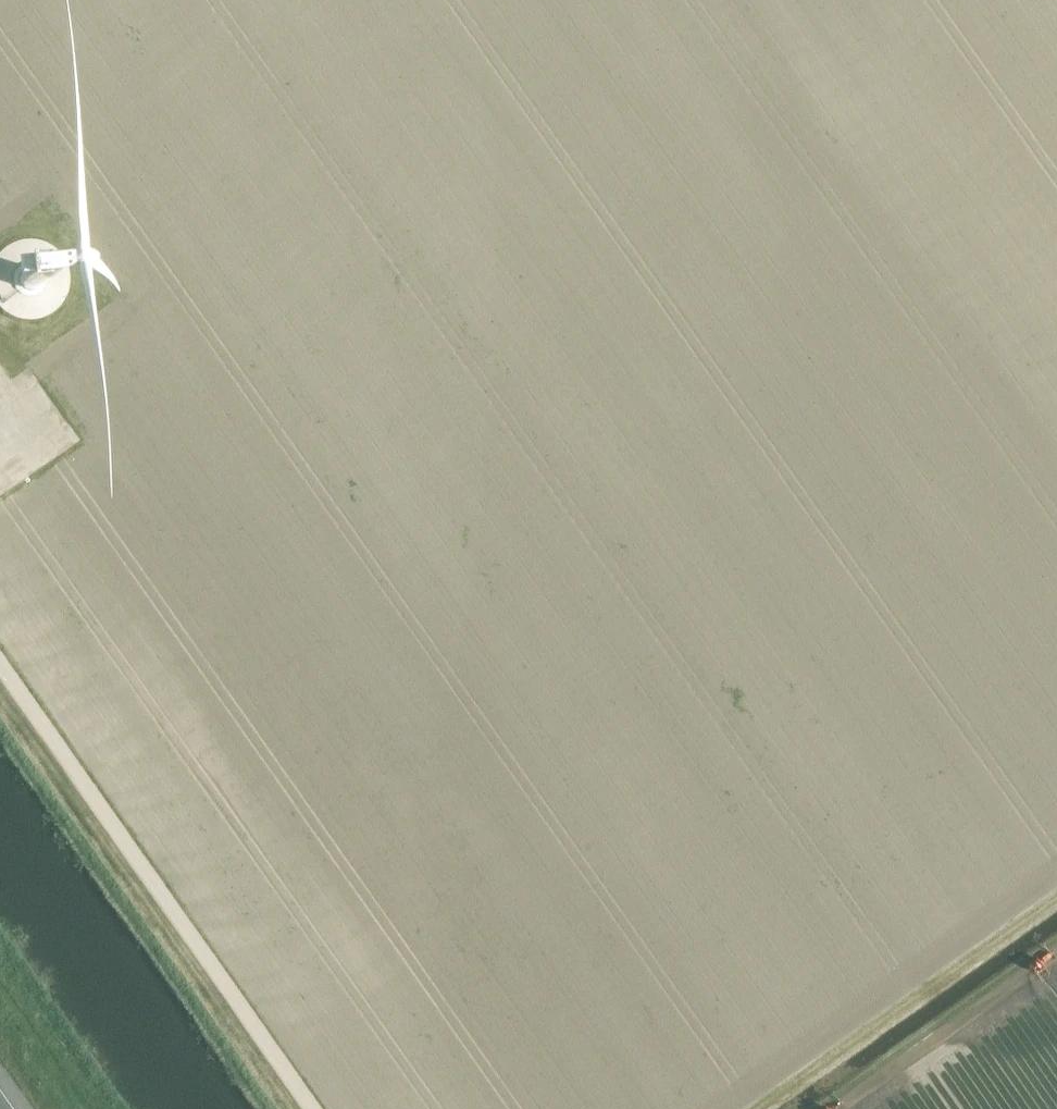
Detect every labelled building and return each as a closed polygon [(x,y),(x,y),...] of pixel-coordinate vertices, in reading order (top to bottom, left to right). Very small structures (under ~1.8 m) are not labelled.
[(20,278),(20,279),(21,281),(21,283),(22,285),(23,286),(24,287),(26,288),(28,289),(30,289),(31,289),(33,288),(35,288),(36,287),(38,285),(39,284),(39,282),(40,281),(40,279),(40,277),(39,275),(38,274),(37,272),(36,271),(34,270),(32,270),(31,269),(29,269),(27,270),(25,270),(24,271),(23,273),(22,274),(21,276),(20,278)]
